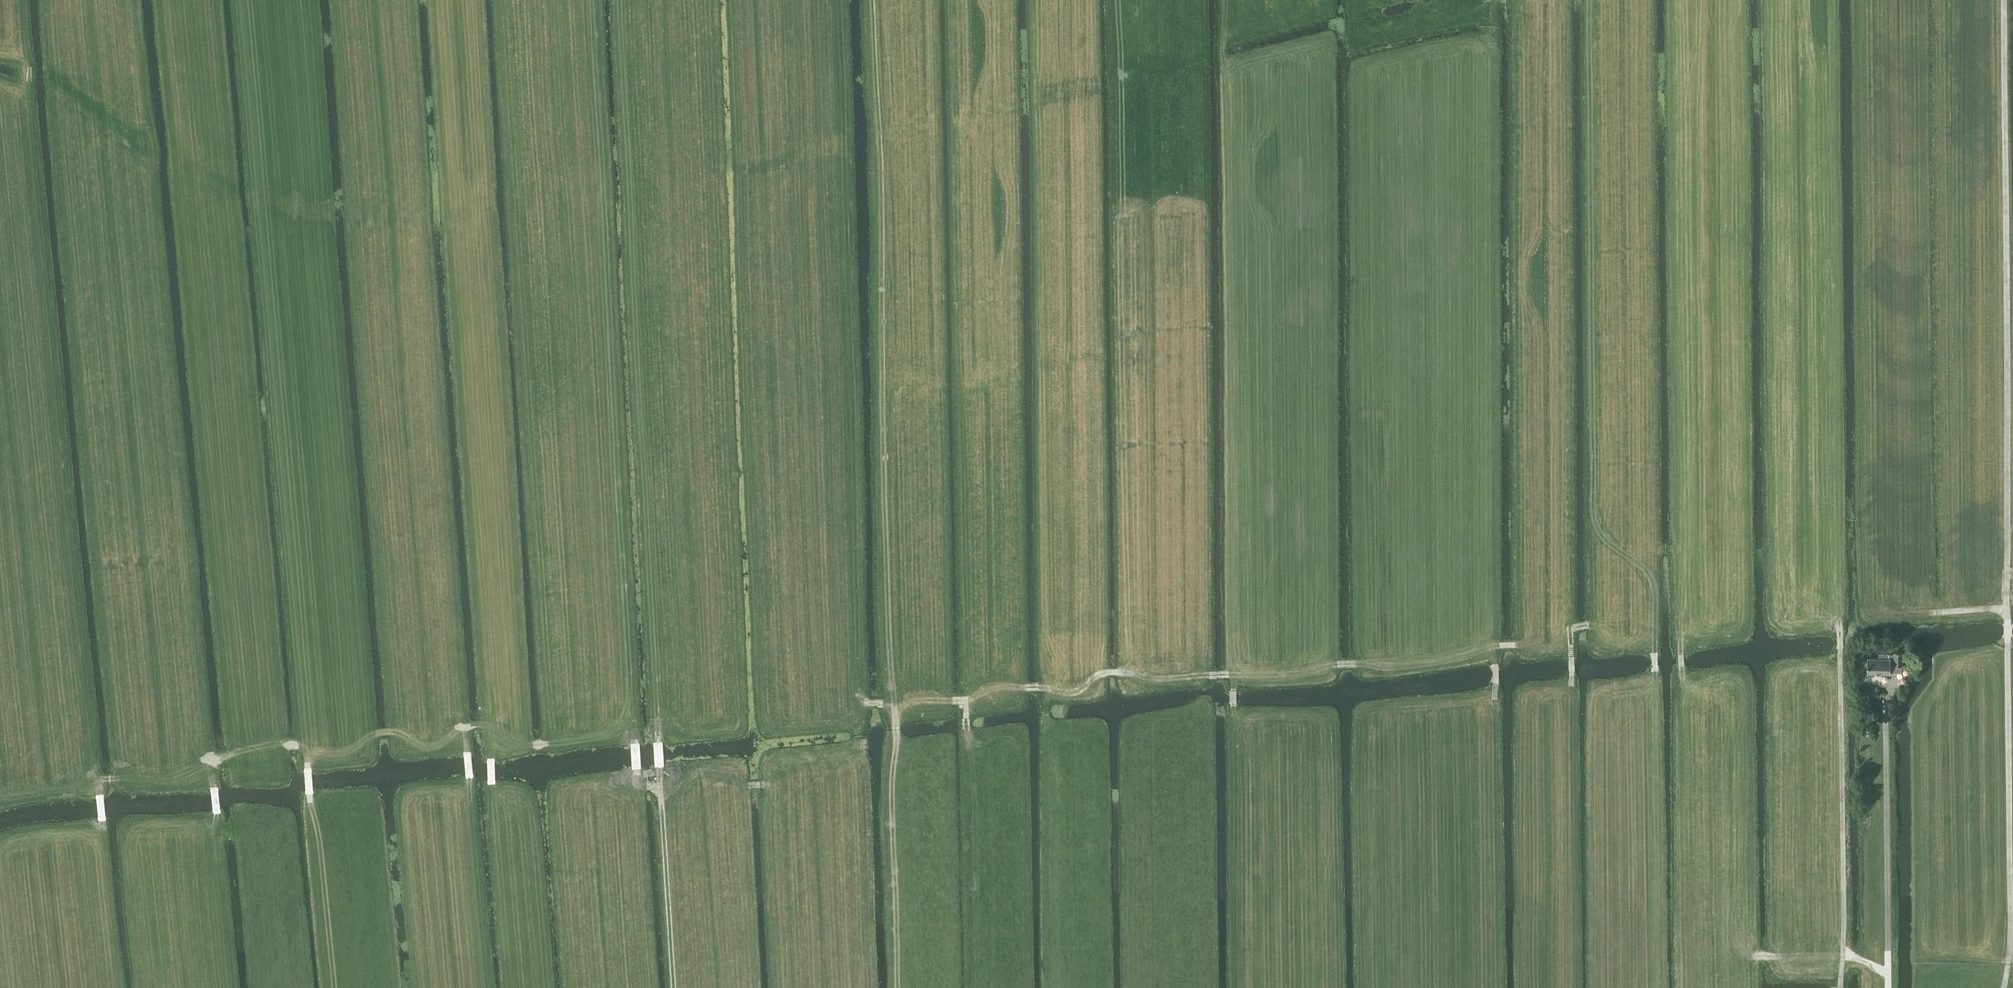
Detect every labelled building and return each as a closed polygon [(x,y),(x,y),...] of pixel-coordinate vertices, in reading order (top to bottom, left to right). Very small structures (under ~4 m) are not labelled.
[(1902,665),(1902,652),(1893,651),(1893,654),(1888,653),(1878,653),(1878,658),(1867,657),(1867,661),(1865,661),(1865,669),(1867,669),(1867,672),(1877,673),(1880,673),(1890,673),(1890,664),(1893,664),(1893,665),(1902,665)]
